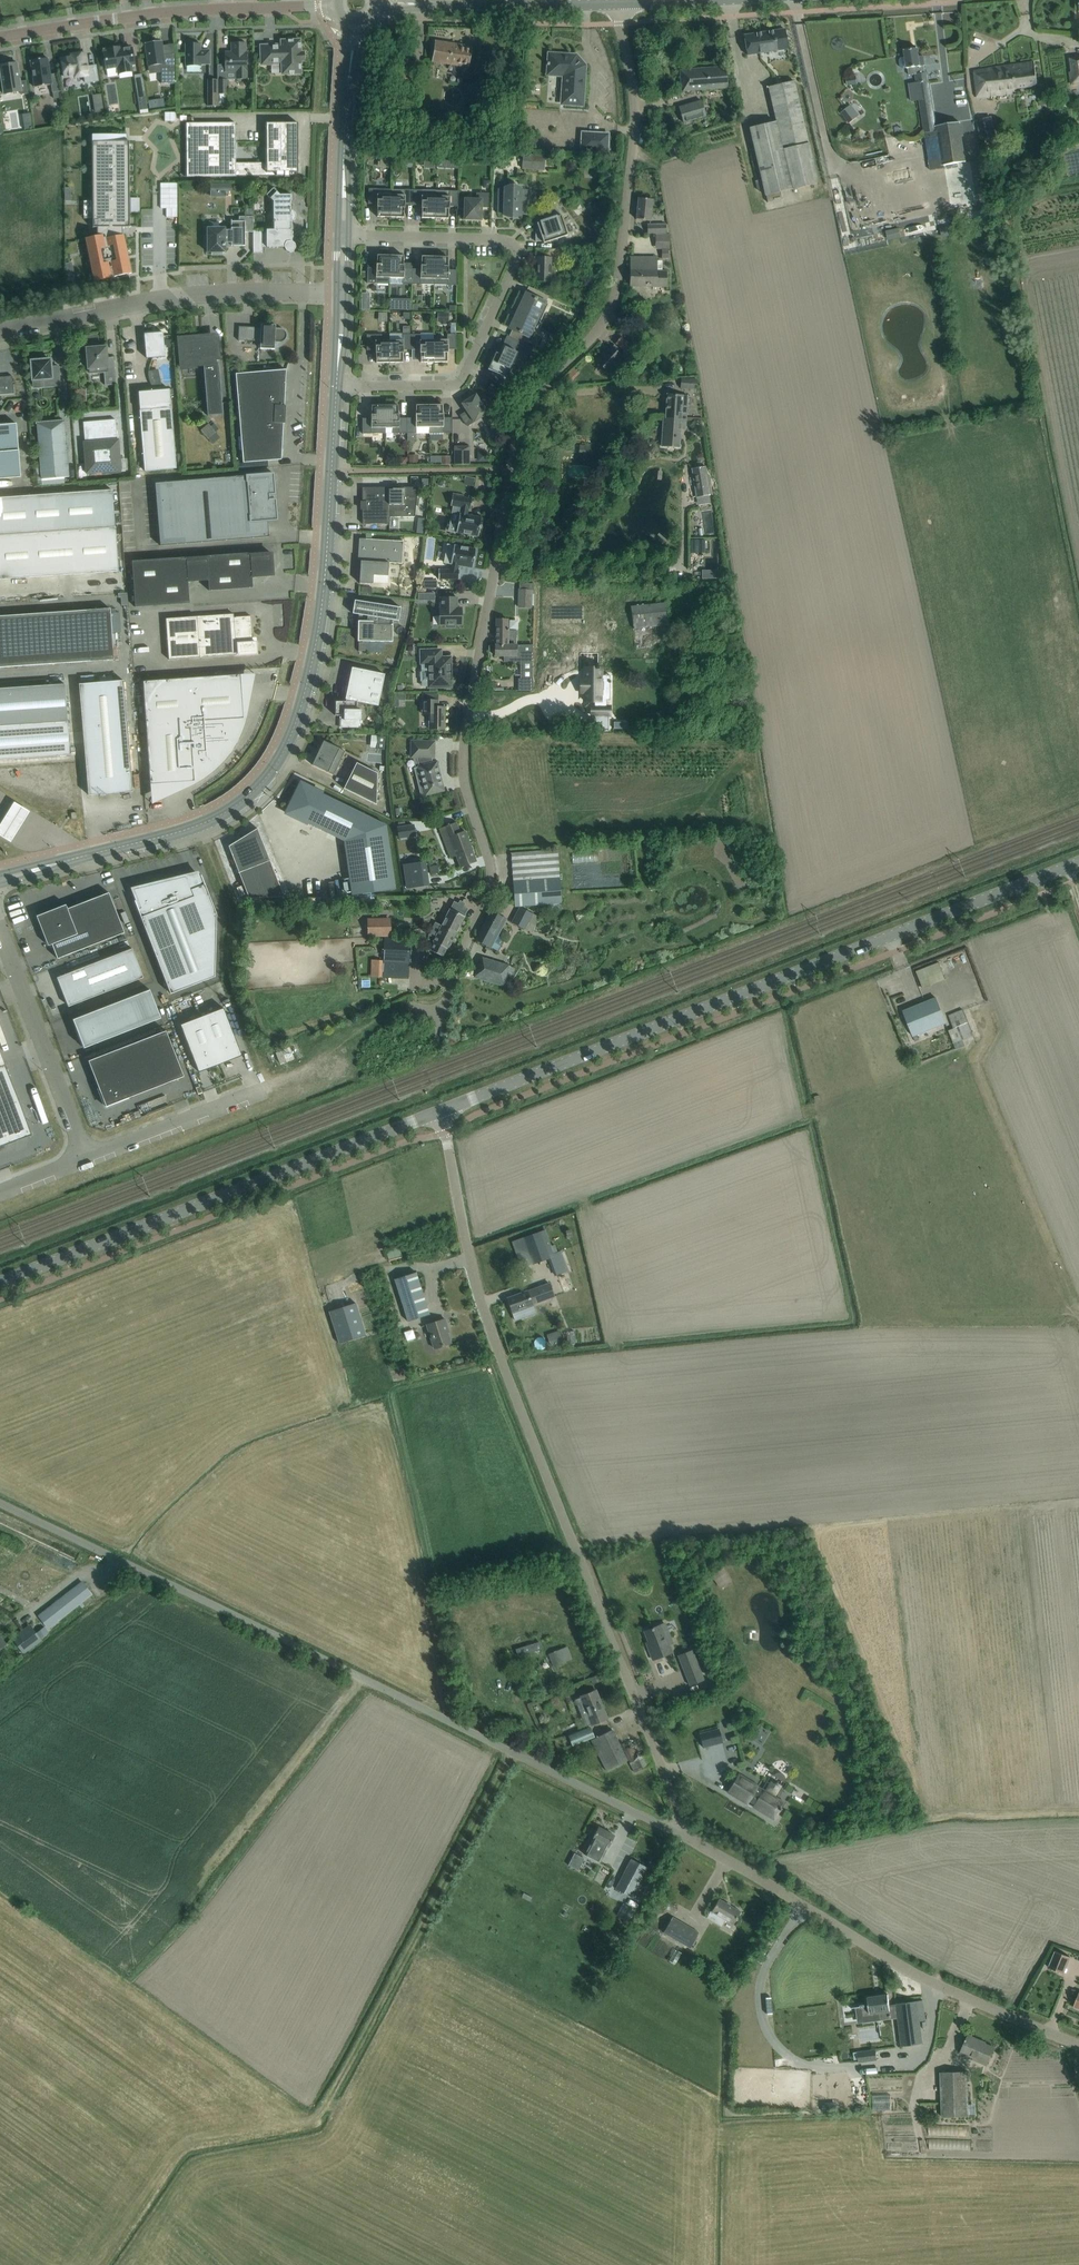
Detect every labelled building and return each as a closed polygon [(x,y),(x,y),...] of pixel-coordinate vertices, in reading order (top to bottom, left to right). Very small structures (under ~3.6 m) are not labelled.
[(747,55),(787,49),(784,29),(744,35),(747,55)] [(282,74),(301,73),(300,61),(303,61),(303,52),(300,52),(299,40),(281,40),(281,45),(260,45),(261,64),(281,64),(282,74)] [(161,41),(144,43),(148,66),(160,64),(161,72),(161,83),(175,83),(174,53),(164,55),(161,41)] [(434,41),(431,61),(468,67),(471,46),(434,41)] [(231,52),(224,52),(224,72),(236,72),(236,79),(247,79),(246,51),(245,51),(245,42),(231,42),(231,52)] [(200,44),(185,44),(185,66),(200,65),(200,64),(209,64),(209,50),(200,50),(200,44)] [(134,65),(131,47),(120,49),(120,47),(105,49),(105,51),(103,52),(104,60),(102,61),(103,68),(105,68),(106,69),(117,68),(118,74),(132,72),(131,65),(134,65)] [(900,59),(899,61),(900,66),(901,67),(903,69),(907,68),(908,68),(909,75),(915,74),(916,83),(909,84),(911,101),(919,100),(924,130),(925,140),(930,170),(944,168),(944,165),(966,162),(959,122),(936,126),(927,72),(925,72),(924,66),(924,65),(923,56),(919,56),(917,48),(904,50),(905,57),(901,58),(900,59)] [(98,81),(95,65),(87,67),(85,53),(81,54),(81,53),(71,55),(71,57),(61,58),(64,77),(74,76),(74,78),(84,76),(85,83),(98,81)] [(564,104),(582,105),(584,66),(585,66),(585,65),(583,66),(575,57),(576,55),(575,56),(549,54),(548,63),(546,63),(546,65),(548,65),(547,72),(561,73),(565,77),(564,104)] [(1071,56),(1073,84),(1078,83),(1078,55),(1071,56)] [(932,74),(943,71),(939,57),(928,60),(932,74)] [(59,91),(56,74),(50,74),(48,58),(30,61),(34,87),(51,85),(52,92),(59,91)] [(1016,88),(1037,85),(1034,62),(997,67),(974,71),(978,98),(1017,92),(1016,88)] [(0,65),(0,71),(4,94),(21,92),(21,95),(28,94),(26,80),(20,81),(17,63),(0,65)] [(682,91),(726,88),(724,67),(680,70),(682,91)] [(217,79),(209,79),(209,106),(217,106),(217,79)] [(218,94),(227,94),(227,79),(218,79),(218,94)] [(776,122),(750,128),(766,195),(767,202),(781,199),(779,192),(804,187),(817,184),(817,182),(807,141),(794,81),(774,85),(767,87),(776,122)] [(683,123),(705,116),(700,100),(678,107),(683,123)] [(848,107),(841,112),(849,123),(856,118),(848,107)] [(175,112),(164,112),(164,121),(175,121),(175,112)] [(989,115),(975,119),(981,140),(995,136),(989,115)] [(297,172),(297,122),(269,123),(269,153),(266,153),(266,162),(235,162),(235,130),(230,130),(230,123),(220,123),(186,123),(186,124),(187,176),(185,176),(185,177),(284,176),(284,172),(297,172)] [(607,151),(608,134),(581,132),(580,150),(607,151)] [(129,227),(129,141),(124,141),(124,136),(125,136),(125,135),(92,135),(92,201),(92,218),(92,227),(97,227),(97,230),(97,236),(85,238),(94,281),(111,278),(111,276),(114,276),(114,277),(121,275),(129,274),(131,273),(123,235),(122,235),(122,227),(129,227)] [(679,156),(675,144),(667,147),(671,158),(679,156)] [(522,168),(543,170),(544,155),(526,154),(525,168),(522,168)] [(438,160),(438,168),(457,168),(458,161),(438,160)] [(1008,163),(997,163),(997,172),(1008,172),(1008,163)] [(177,183),(160,183),(160,208),(166,208),(166,217),(177,217),(177,183)] [(231,183),(210,183),(210,191),(226,191),(232,191),(231,183)] [(262,229),(252,230),(253,232),(253,252),(262,252),(262,243),(266,243),(266,246),(266,247),(284,247),(285,250),(286,251),(288,252),(290,252),(292,251),(293,251),(295,248),(295,247),(295,244),(294,243),(292,241),(291,229),(290,221),(291,221),(293,220),(295,219),(295,217),(295,215),(295,213),(293,212),(291,210),(290,211),(290,194),(280,194),(273,187),(266,195),(273,202),(273,223),(273,229),(266,229),(266,231),(262,231),(262,229)] [(390,217),(391,195),(391,189),(368,188),(368,204),(377,204),(377,207),(377,217),(390,217)] [(526,204),(526,200),(521,200),(521,188),(503,188),(503,191),(498,191),(498,200),(497,214),(503,214),(503,215),(514,215),(520,215),(520,214),(526,214),(526,204)] [(404,205),(412,205),(413,189),(391,189),(391,195),(390,217),(403,217),(403,208),(404,208),(404,205)] [(434,218),(435,190),(413,189),(412,205),(421,205),(421,208),(421,218),(434,218)] [(458,190),(435,190),(434,218),(448,219),(448,209),(448,206),(457,206),(458,190)] [(464,219),(480,220),(481,208),(488,208),(488,193),(476,193),(475,199),(464,199),(464,219)] [(650,220),(652,199),(638,198),(636,219),(650,220)] [(535,230),(535,241),(557,242),(557,238),(567,235),(561,216),(562,215),(552,202),(540,212),(546,220),(536,223),(539,230),(535,230)] [(941,215),(942,222),(955,219),(954,213),(941,215)] [(225,252),(225,243),(231,243),(231,246),(245,246),(245,232),(253,232),(252,230),(252,216),(238,216),(238,221),(231,221),(231,219),(230,219),(231,230),(224,230),(224,228),(207,228),(207,235),(205,235),(205,245),(207,245),(207,252),(212,252),(212,254),(220,254),(220,252),(225,252)] [(960,224),(940,228),(942,235),(942,237),(962,233),(962,231),(960,224)] [(899,229),(886,231),(887,238),(900,235),(899,229)] [(543,257),(535,257),(534,257),(534,281),(552,281),(552,267),(557,267),(557,258),(562,258),(562,249),(544,248),(543,257)] [(389,277),(390,255),(376,255),(376,265),(376,268),(367,267),(366,283),(389,283),(389,277)] [(403,255),(390,255),(389,277),(389,283),(411,284),(412,269),(403,268),(403,265),(403,255)] [(434,284),(434,256),(421,256),(421,266),(420,266),(420,269),(412,269),(411,284),(434,284)] [(448,257),(434,256),(434,284),(456,285),(457,270),(447,269),(448,266),(447,266),(448,257)] [(910,267),(913,260),(905,256),(902,263),(910,267)] [(630,286),(666,286),(666,271),(656,271),(657,258),(630,257),(630,286)] [(369,293),(361,293),(361,310),(369,310),(369,293)] [(509,336),(523,342),(526,335),(526,336),(531,325),(536,328),(536,329),(548,304),(525,293),(516,311),(517,312),(517,311),(520,312),(517,318),(512,329),(514,330),(511,336),(509,336)] [(391,298),(390,309),(410,310),(410,299),(391,298)] [(437,312),(437,322),(440,322),(440,324),(445,324),(445,322),(449,322),(449,313),(437,312)] [(280,328),(275,328),(275,324),(261,324),(260,327),(238,326),(238,340),(260,341),(260,348),(274,349),(274,342),(280,342),(281,342),(282,342),(283,341),(284,340),(285,339),(286,338),(286,337),(286,336),(286,334),(286,333),(286,332),(285,331),(284,330),(283,329),(282,329),(281,328),(280,328)] [(152,333),(147,334),(148,340),(144,341),(146,358),(165,356),(163,332),(152,333)] [(389,362),(389,340),(381,340),(381,334),(366,334),(366,350),(375,350),(375,353),(376,363),(389,362)] [(402,350),(411,349),(411,334),(402,334),(402,340),(389,340),(389,362),(402,362),(402,353),(402,350)] [(433,362),(433,340),(420,340),(420,334),(411,334),(411,349),(420,349),(420,352),(420,362),(433,362)] [(447,362),(447,353),(447,352),(447,349),(456,349),(456,334),(446,334),(446,340),(433,340),(433,362),(447,362)] [(495,352),(487,369),(495,373),(495,374),(501,377),(502,376),(504,377),(508,369),(509,369),(513,361),(522,365),(531,347),(532,347),(506,335),(506,336),(508,337),(500,354),(495,352)] [(218,360),(216,339),(201,340),(201,343),(196,343),(196,337),(179,338),(181,368),(203,366),(204,378),(207,415),(222,414),(219,376),(219,365),(216,365),(216,360),(218,360)] [(88,347),(86,348),(88,369),(89,369),(89,373),(97,372),(97,368),(103,367),(105,385),(116,384),(114,360),(107,360),(106,346),(96,347),(96,344),(88,345),(88,347)] [(597,362),(599,364),(597,366),(604,372),(605,370),(607,371),(610,368),(615,372),(622,364),(617,360),(621,356),(617,353),(620,350),(614,345),(611,348),(611,347),(597,362)] [(51,371),(50,367),(50,359),(45,360),(45,357),(35,358),(36,360),(31,361),(33,387),(59,385),(58,371),(51,371)] [(243,462),(281,459),(283,423),(284,423),(284,422),(282,422),(283,406),(285,406),(284,405),(285,369),(235,374),(243,462)] [(567,374),(561,380),(568,387),(574,382),(572,380),(567,374)] [(14,393),(12,375),(0,376),(0,394),(14,393)] [(681,378),(680,388),(696,389),(696,380),(681,378)] [(138,397),(144,470),(176,468),(170,395),(169,395),(169,389),(138,392),(139,397),(138,397)] [(461,403),(466,411),(468,414),(462,419),(467,426),(473,422),(486,413),(490,411),(485,404),(483,406),(475,394),(461,403)] [(684,419),(685,395),(667,394),(665,418),(684,419)] [(429,433),(429,404),(415,405),(415,414),(415,417),(407,418),(407,433),(429,433)] [(442,404),(429,404),(429,433),(452,432),(451,417),(442,417),(442,414),(442,404)] [(384,433),(384,405),(371,405),(371,415),(371,418),(362,418),(362,433),(384,433)] [(398,405),(384,405),(384,433),(385,433),(385,427),(392,427),(392,433),(407,433),(407,418),(398,418),(398,415),(398,405)] [(684,419),(665,418),(663,418),(661,446),(679,447),(680,427),(683,427),(684,419)] [(83,442),(86,473),(120,470),(118,439),(117,439),(115,419),(83,422),(84,442),(83,442)] [(37,424),(41,479),(69,477),(64,422),(64,421),(46,422),(45,420),(36,420),(36,424),(37,424)] [(20,476),(16,423),(0,425),(0,478),(20,476)] [(215,447),(224,440),(213,426),(204,432),(215,447)] [(579,453),(600,455),(601,447),(580,445),(579,453)] [(454,464),(469,464),(469,446),(454,446),(454,464)] [(444,458),(445,468),(454,467),(454,458),(444,458)] [(692,469),(697,501),(707,499),(706,495),(712,494),(707,466),(692,469)] [(275,494),(273,473),(155,483),(160,545),(268,536),(267,520),(277,520),(275,499),(272,499),(271,494),(275,494)] [(360,509),(362,509),(362,523),(389,523),(390,517),(414,516),(415,505),(418,505),(418,498),(416,498),(417,487),(403,487),(403,489),(389,489),(389,487),(362,487),(362,502),(360,502),(360,509)] [(112,489),(0,497),(0,579),(118,571),(112,489)] [(481,517),(466,515),(467,508),(470,509),(471,499),(452,495),(450,505),(461,507),(460,514),(459,513),(456,532),(478,536),(481,517)] [(696,521),(704,519),(702,511),(694,513),(696,521)] [(358,561),(360,561),(360,568),(357,568),(356,576),(359,576),(359,583),(372,584),(373,575),(387,576),(388,563),(402,563),(403,541),(365,539),(365,538),(359,538),(358,546),(358,561)] [(694,542),(694,556),(709,556),(709,543),(694,542)] [(450,569),(438,569),(438,579),(459,579),(458,569),(457,569),(458,565),(472,567),(475,549),(454,545),(453,545),(447,544),(444,562),(451,564),(450,569)] [(272,570),(271,553),(250,555),(250,553),(206,556),(206,557),(186,559),(186,557),(132,561),(135,607),(189,603),(187,580),(208,579),(209,590),(252,587),(251,576),(268,575),(272,574),(272,570)] [(531,590),(519,590),(518,607),(531,607),(531,590)] [(459,613),(459,608),(457,608),(457,597),(440,597),(440,608),(437,608),(435,609),(435,614),(437,616),(439,616),(439,625),(447,625),(447,627),(454,627),(454,624),(461,624),(461,613),(459,613)] [(392,624),(391,624),(391,619),(398,621),(400,607),(354,600),(352,613),(358,614),(362,615),(361,620),(357,620),(357,641),(392,641),(392,624)] [(671,606),(635,608),(637,633),(652,632),(652,638),(650,638),(650,636),(641,637),(642,647),(668,645),(667,629),(672,629),(671,606)] [(113,659),(110,608),(0,616),(0,667),(113,659)] [(256,653),(255,642),(252,642),(250,616),(233,617),(233,614),(166,618),(168,659),(256,653)] [(496,619),(495,644),(516,644),(516,630),(507,630),(508,619),(496,619)] [(516,644),(495,644),(495,655),(504,655),(504,662),(521,662),(521,660),(532,660),(532,662),(532,651),(532,644),(519,644),(516,644)] [(421,672),(420,672),(420,681),(422,681),(422,686),(428,686),(450,686),(450,673),(450,657),(447,657),(440,658),(440,650),(421,650),(421,663),(428,663),(428,667),(421,667),(421,672)] [(360,728),(360,710),(356,710),(356,701),(377,706),(384,674),(351,667),(351,669),(347,687),(344,686),(343,686),(342,693),(343,693),(343,692),(346,693),(345,696),(345,699),(345,701),(335,701),(334,715),(343,715),(343,719),(340,719),(340,727),(360,728)] [(590,668),(584,668),(584,669),(584,670),(584,680),(584,692),(584,701),(594,701),(594,703),(594,704),(594,706),(591,706),(591,715),(594,715),(609,715),(610,713),(609,713),(609,708),(610,708),(610,706),(609,706),(606,706),(606,705),(606,700),(610,700),(610,699),(609,699),(609,690),(603,690),(601,690),(601,683),(601,681),(601,675),(601,669),(598,669),(598,667),(597,667),(595,667),(595,669),(591,669),(590,669),(590,668)] [(143,681),(150,784),(194,781),(194,779),(198,777),(203,774),(207,771),(210,768),(214,765),(218,761),(221,757),(221,758),(222,757),(221,756),(226,750),(227,751),(227,750),(230,746),(232,741),(235,737),(237,732),(239,728),(240,723),(242,718),(243,718),(240,674),(143,681)] [(518,678),(518,690),(533,690),(532,678),(518,678)] [(132,791),(123,680),(79,684),(88,795),(132,791)] [(0,688),(0,759),(69,755),(67,721),(65,684),(0,688)] [(429,729),(444,729),(444,707),(438,707),(438,700),(422,700),(421,713),(429,713),(429,729)] [(374,750),(382,750),(382,738),(374,738),(374,750)] [(323,740),(315,756),(318,758),(315,765),(312,764),(311,764),(333,775),(345,751),(323,740)] [(433,757),(433,742),(411,741),(411,757),(416,757),(418,766),(414,767),(421,794),(425,793),(425,794),(443,790),(440,778),(441,778),(441,777),(439,778),(439,774),(440,774),(439,774),(436,762),(432,763),(431,757),(433,757)] [(343,788),(376,804),(377,773),(356,762),(343,788)] [(288,808),(285,813),(290,815),(307,823),(343,841),(351,895),(395,889),(386,825),(321,793),(300,782),(288,808)] [(13,802),(0,824),(0,836),(11,842),(29,811),(13,802)] [(423,842),(435,839),(430,818),(418,820),(423,842)] [(476,862),(464,831),(460,832),(455,822),(439,829),(451,858),(455,856),(460,868),(476,862)] [(413,825),(397,827),(399,838),(414,836),(413,825)] [(237,872),(238,873),(270,860),(270,859),(269,860),(257,828),(234,842),(236,846),(230,848),(229,845),(228,846),(238,872),(237,872)] [(538,904),(539,913),(562,912),(557,849),(510,853),(514,906),(538,904)] [(270,860),(238,873),(239,873),(248,898),(249,898),(248,896),(253,894),(254,897),(254,898),(283,896),(284,896),(270,860)] [(425,861),(403,865),(406,888),(428,885),(427,875),(426,866),(425,861)] [(438,865),(429,867),(430,874),(439,873),(438,865)] [(170,993),(214,976),(216,914),(204,882),(203,882),(204,884),(191,889),(186,876),(133,889),(140,909),(139,910),(138,907),(137,908),(170,993)] [(51,944),(57,958),(124,933),(108,892),(67,908),(66,905),(36,916),(48,945),(51,944)] [(450,909),(441,925),(456,932),(464,916),(467,909),(468,908),(463,906),(465,903),(459,900),(458,903),(454,901),(450,909)] [(531,913),(520,907),(511,923),(523,929),(531,913)] [(475,939),(487,946),(491,939),(494,940),(506,919),(490,911),(475,939)] [(390,935),(390,925),(390,919),(378,919),(367,919),(368,935),(390,935)] [(435,922),(429,935),(434,938),(433,941),(435,942),(434,945),(433,945),(430,950),(442,956),(446,948),(447,949),(456,932),(441,925),(435,922)] [(382,961),(409,962),(411,939),(383,937),(382,961)] [(69,1006),(143,977),(132,948),(58,977),(58,978),(59,977),(70,1005),(69,1005),(69,1006)] [(474,976),(508,987),(514,968),(486,959),(484,966),(478,964),(474,976)] [(374,979),(386,980),(386,963),(375,962),(374,979)] [(921,974),(928,991),(950,983),(944,965),(921,974)] [(161,1018),(149,989),(72,1019),(78,1033),(84,1048),(93,1044),(161,1018)] [(914,1037),(947,1023),(936,998),(903,1011),(914,1037)] [(202,1016),(180,1024),(198,1072),(200,1071),(199,1070),(207,1067),(232,1057),(240,1054),(240,1056),(242,1055),(223,1008),(212,1012),(208,1002),(198,1006),(202,1016)] [(966,1046),(963,1040),(973,1035),(963,1010),(949,1016),(954,1029),(948,1031),(956,1050),(966,1046)] [(106,1106),(183,1076),(166,1030),(88,1061),(106,1106)] [(285,1060),(281,1050),(275,1052),(279,1063),(285,1060)] [(31,1134),(30,1132),(28,1133),(3,1066),(0,1067),(0,1146),(31,1134)] [(100,1097),(87,1100),(91,1116),(104,1113),(100,1097)] [(550,1257),(556,1275),(564,1272),(557,1252),(549,1255),(541,1232),(524,1238),(513,1241),(522,1265),(527,1263),(527,1265),(533,1263),(550,1257)] [(415,1272),(394,1279),(408,1321),(429,1314),(415,1272)] [(527,1291),(507,1298),(515,1320),(528,1316),(525,1307),(532,1305),(532,1304),(554,1296),(549,1284),(538,1288),(537,1288),(527,1291)] [(355,1303),(328,1311),(339,1343),(365,1335),(355,1303)] [(444,1319),(426,1325),(434,1348),(435,1348),(436,1349),(440,1347),(440,1346),(450,1343),(446,1328),(447,1328),(444,1319)] [(417,1331),(408,1334),(411,1344),(420,1341),(417,1331)] [(722,1568),(712,1574),(721,1587),(730,1581),(722,1568)] [(82,1582),(49,1607),(58,1620),(91,1594),(82,1582)] [(672,1652),(665,1634),(662,1635),(658,1625),(644,1631),(651,1648),(648,1649),(652,1660),(672,1652)] [(29,1628),(15,1638),(24,1650),(38,1639),(29,1628)] [(571,1648),(553,1655),(558,1667),(576,1661),(571,1648)] [(703,1679),(692,1650),(677,1655),(689,1685),(703,1679)] [(591,1724),(606,1718),(595,1690),(580,1696),(580,1697),(574,1699),(585,1726),(591,1724)] [(593,1736),(590,1727),(568,1736),(572,1745),(593,1736)] [(611,1729),(590,1740),(606,1771),(627,1760),(611,1729)] [(699,1734),(702,1747),(709,1745),(705,1732),(699,1734)] [(621,1744),(634,1772),(651,1764),(647,1755),(648,1755),(647,1754),(638,1736),(621,1744)] [(738,1774),(728,1791),(747,1803),(748,1800),(754,1804),(753,1806),(773,1818),(779,1809),(780,1810),(781,1808),(780,1807),(783,1802),(757,1786),(757,1785),(760,1780),(742,1769),(739,1774),(738,1774)] [(804,1803),(808,1796),(801,1792),(797,1799),(804,1803)] [(598,1827),(592,1839),(584,1854),(599,1862),(599,1861),(607,1846),(607,1847),(614,1835),(598,1827)] [(586,1866),(595,1868),(596,1865),(587,1863),(588,1858),(577,1855),(574,1869),(584,1872),(586,1866)] [(632,1896),(634,1897),(645,1875),(643,1874),(646,1867),(631,1859),(615,1888),(631,1896),(632,1896)] [(718,1898),(711,1911),(708,1917),(721,1925),(724,1919),(733,1924),(740,1911),(718,1898)] [(630,1923),(636,1910),(626,1906),(620,1918),(630,1923)] [(699,1932),(672,1917),(663,1932),(690,1948),(699,1932)] [(679,1966),(685,1955),(680,1951),(673,1962),(679,1966)] [(1049,1967),(1063,1973),(1070,1957),(1056,1951),(1049,1967)] [(859,2011),(858,2011),(859,2016),(860,2016),(860,2020),(866,2019),(866,2020),(871,2019),(878,2018),(879,2018),(878,2012),(890,2011),(890,2010),(892,2010),(897,2009),(896,2005),(891,2006),(890,2006),(888,1994),(868,1997),(869,2005),(865,2006),(865,2004),(860,2005),(860,2006),(858,2006),(858,2007),(859,2011)] [(923,2000),(896,2004),(896,2005),(897,2009),(898,2018),(902,2046),(923,2043),(920,2021),(926,2020),(923,2000)] [(870,2029),(870,2047),(883,2047),(883,2029),(870,2029)] [(968,2035),(966,2039),(965,2040),(966,2041),(962,2049),(969,2053),(968,2056),(987,2064),(994,2048),(979,2042),(980,2040),(968,2035)] [(862,2051),(858,2051),(858,2058),(859,2062),(864,2061),(877,2060),(877,2057),(876,2049),(868,2050),(862,2051)] [(969,2116),(967,2071),(940,2072),(942,2117),(969,2116)] [(805,2085),(802,2092),(811,2095),(813,2088),(805,2085)] [(877,2113),(895,2113),(895,2094),(877,2094),(877,2113)]
